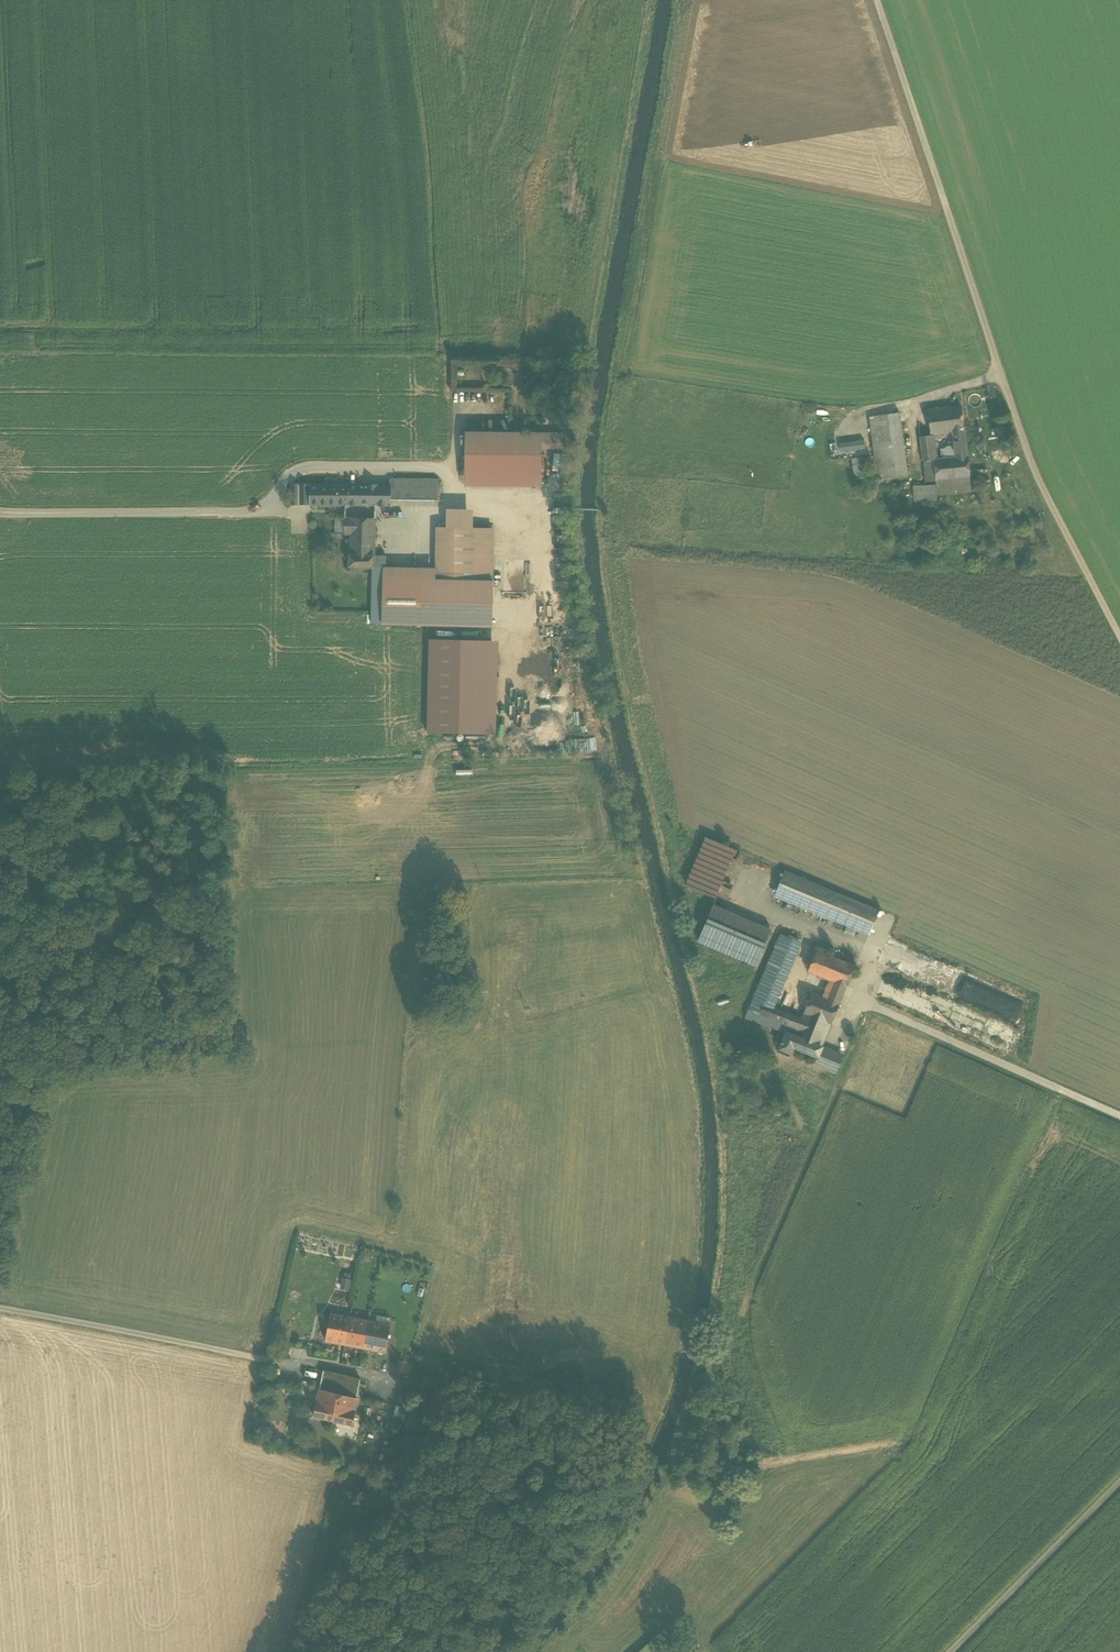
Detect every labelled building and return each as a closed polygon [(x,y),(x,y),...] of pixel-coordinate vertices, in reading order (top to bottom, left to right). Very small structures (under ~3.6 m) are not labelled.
[(980,491),(968,401),(924,407),(937,497),(980,491)] [(917,475),(906,410),(871,415),(882,481),(917,475)] [(465,434),(464,487),(541,487),(542,434),(465,434)] [(860,456),(849,458),(852,475),(863,473),(860,456)] [(391,485),(390,506),(437,506),(438,480),(390,479),(390,485),(391,485)] [(310,505),(309,485),(291,485),(291,506),(310,505)] [(309,485),(310,505),(310,506),(359,506),(359,485),(309,485)] [(391,485),(390,485),(359,485),(359,506),(375,506),(375,505),(390,506),(391,485)] [(568,518),(567,507),(552,507),(553,519),(568,518)] [(446,511),(446,522),(473,523),(473,512),(446,511)] [(356,545),(374,546),(375,533),(375,519),(344,518),(344,535),(350,535),(350,540),(356,541),(356,545)] [(375,519),(375,533),(383,534),(383,518),(375,518),(375,519)] [(558,525),(558,533),(568,532),(567,524),(558,525)] [(471,581),(472,581),(473,528),(446,528),(437,527),(436,570),(436,580),(436,581),(471,581)] [(491,529),(473,528),(472,581),(491,581),(491,529)] [(374,546),(356,545),(356,541),(350,540),(349,567),(372,568),(374,568),(374,557),(374,546)] [(386,557),(374,557),(374,568),(372,568),(372,579),(384,579),(385,579),(385,569),(386,557)] [(436,580),(436,570),(385,569),(385,579),(436,580)] [(384,579),(372,579),(371,624),(383,625),(384,579)] [(436,580),(385,579),(384,579),(383,625),(492,627),(493,581),(491,581),(472,581),(471,581),(436,581),(436,580)] [(491,643),(433,642),(431,730),(488,732),(491,643)] [(572,721),(572,726),(542,726),(542,738),(576,739),(576,721),(572,721)] [(735,851),(705,839),(686,885),(715,898),(735,851)] [(786,873),(776,896),(868,935),(878,911),(786,873)] [(770,931),(714,906),(698,942),(755,966),(770,931)] [(752,1000),(773,1008),(800,943),(780,935),(752,1000)] [(855,966),(816,950),(807,971),(834,982),(847,987),(855,966)] [(835,1014),(847,987),(834,982),(827,999),(812,993),(807,1004),(835,1014)] [(800,1030),(826,1037),(835,1014),(807,1004),(802,1018),(773,1008),(752,1000),(745,1018),(786,1033),(797,1037),(800,1030)] [(821,1047),(826,1037),(800,1030),(797,1037),(793,1047),(818,1057),(821,1047)] [(789,1057),(793,1047),(797,1037),(786,1033),(778,1053),(789,1057)] [(842,1056),(821,1047),(818,1057),(816,1062),(836,1070),(842,1056)] [(786,1116),(786,1107),(773,1107),(773,1115),(786,1116)] [(349,1281),(343,1279),(341,1289),(347,1290),(349,1281)] [(390,1326),(330,1314),(325,1340),(385,1352),(390,1326)] [(397,1371),(403,1373),(406,1362),(399,1360),(397,1371)] [(360,1380),(323,1371),(314,1416),(352,1425),(355,1413),(353,1413),(360,1380)]
